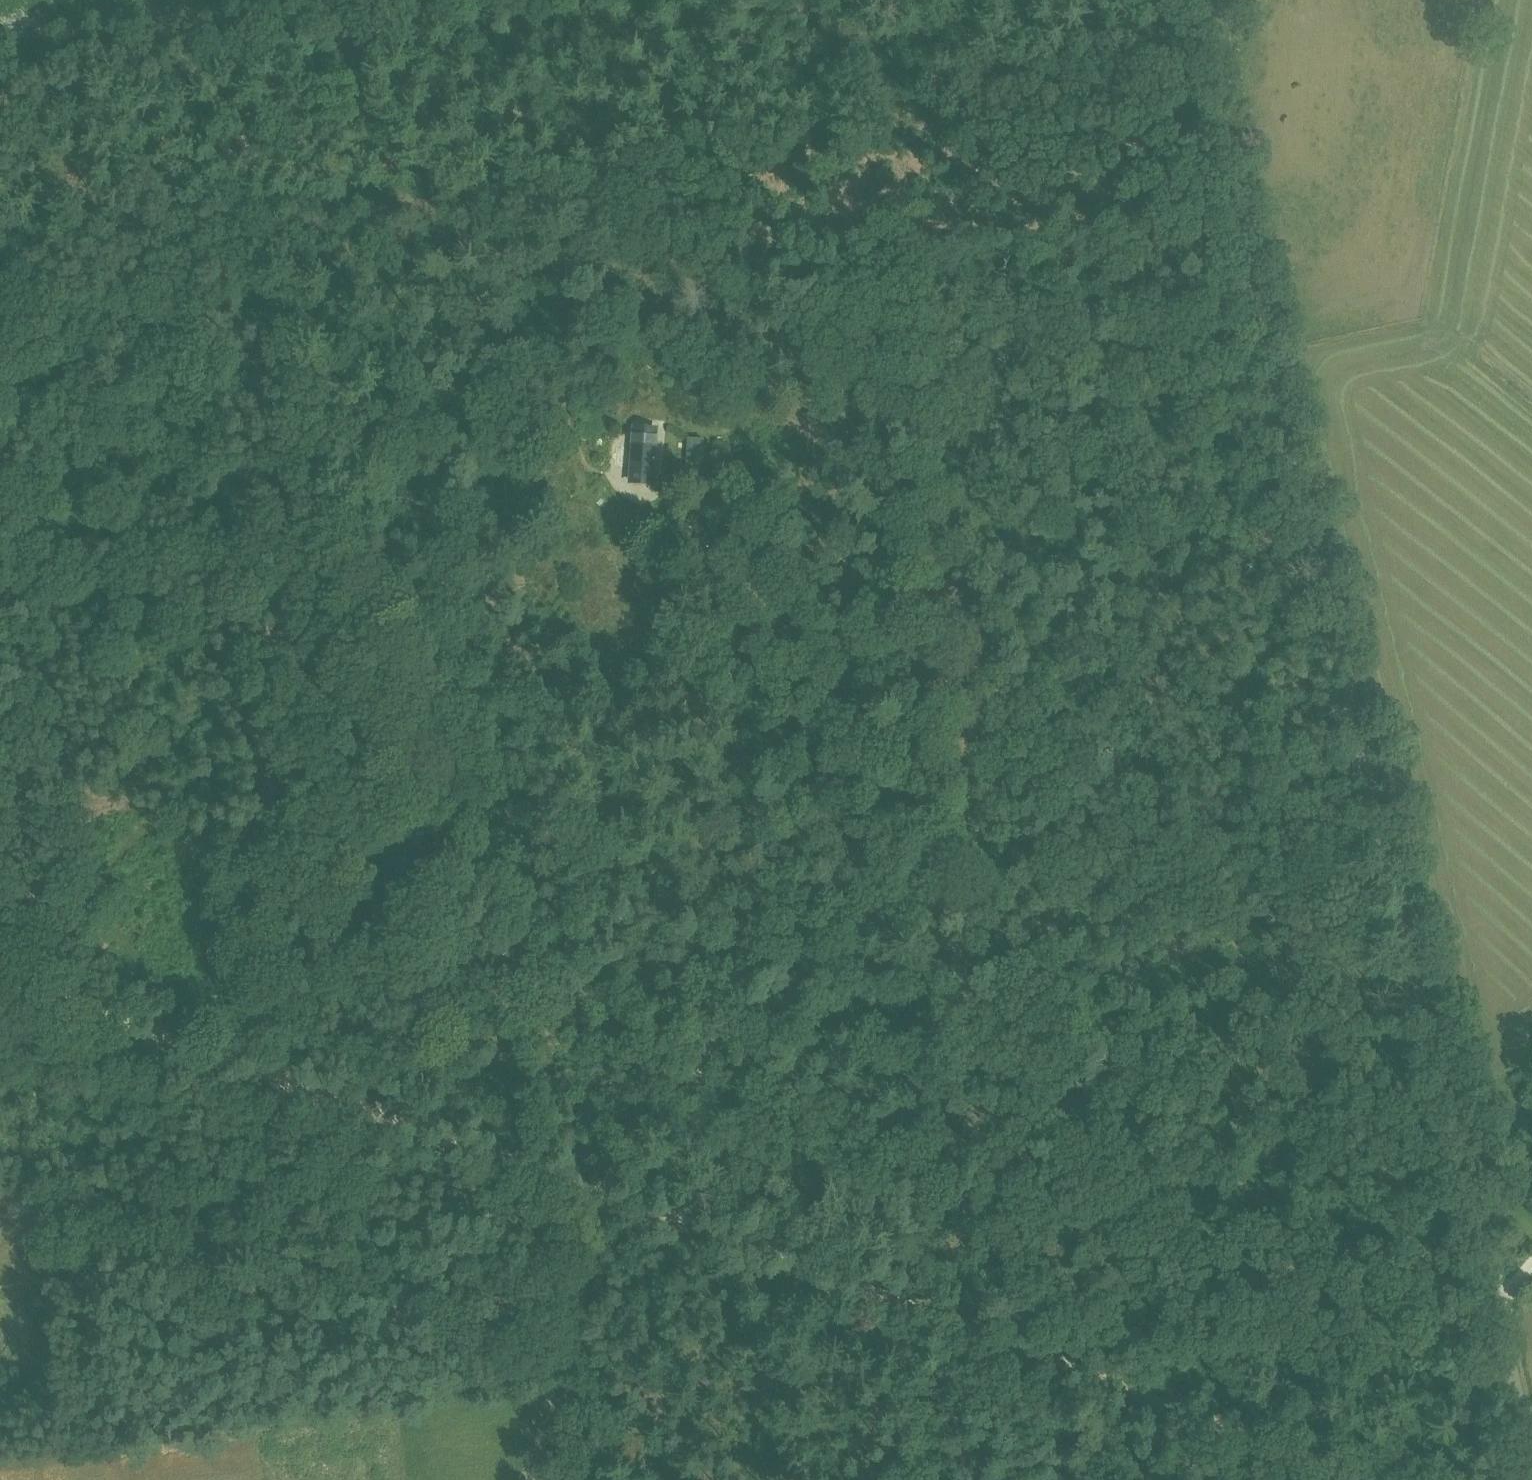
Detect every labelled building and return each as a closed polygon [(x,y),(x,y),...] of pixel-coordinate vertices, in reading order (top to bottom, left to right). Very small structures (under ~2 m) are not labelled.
[(651,485),(652,472),(656,427),(636,426),(635,434),(632,470),(631,483),(651,485)] [(701,469),(703,438),(686,437),(685,468),(701,469)]
